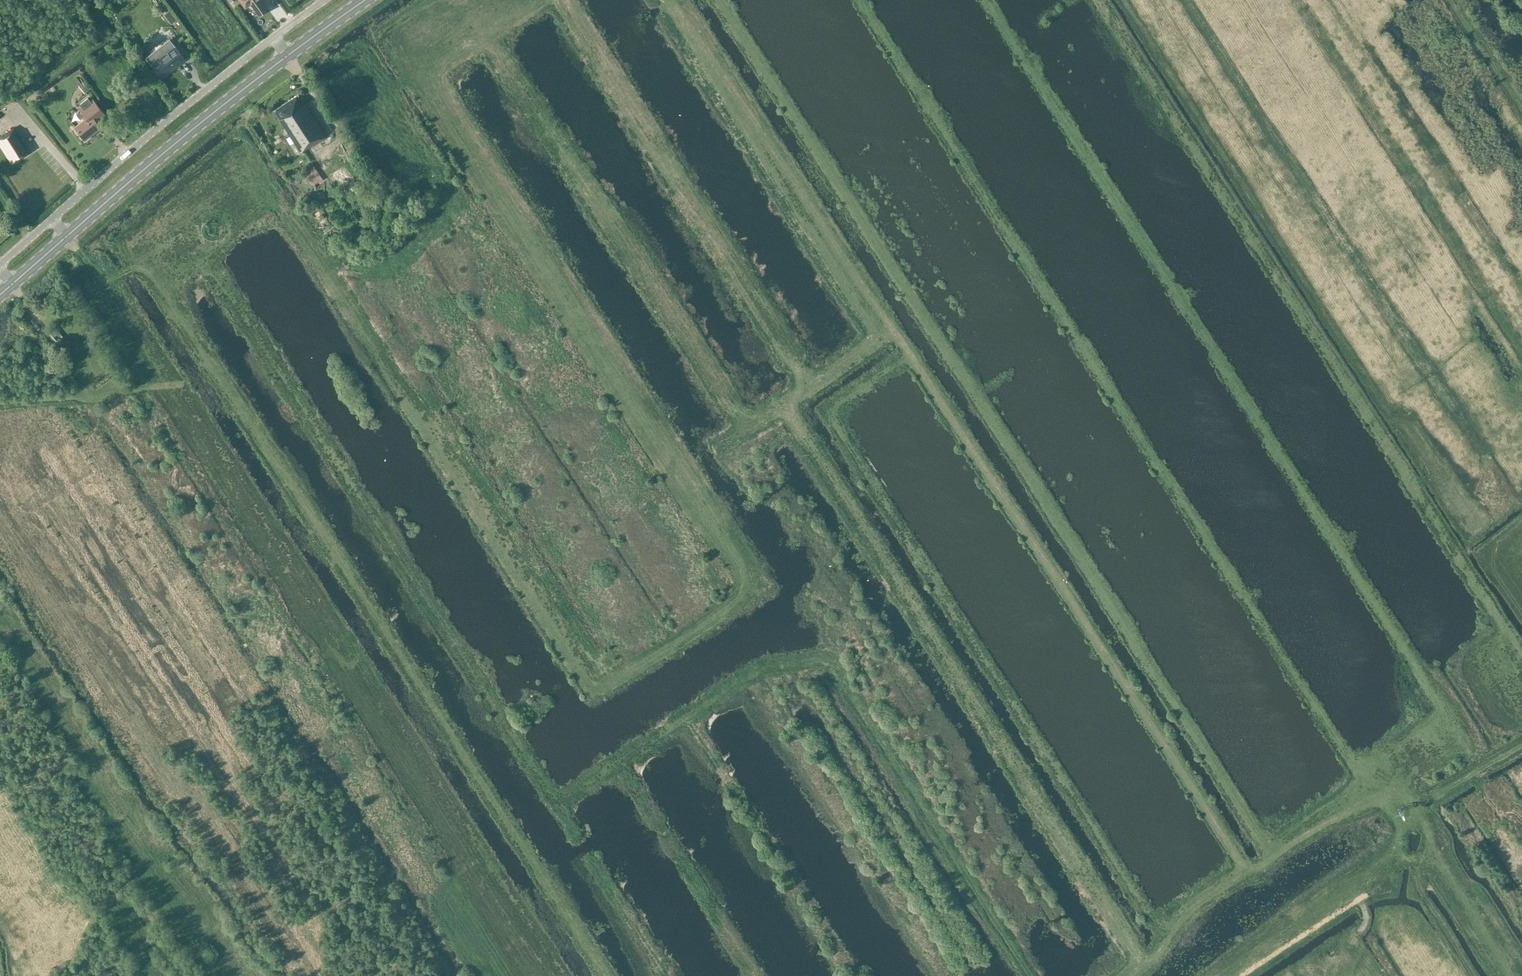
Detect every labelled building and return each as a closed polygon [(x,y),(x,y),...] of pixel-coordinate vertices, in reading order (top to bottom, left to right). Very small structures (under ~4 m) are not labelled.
[(246,9),(251,5),(258,16),(267,10),(262,4),(265,2),(263,0),(240,0),(246,9)] [(178,24),(173,27),(177,33),(182,30),(178,24)] [(169,39),(145,57),(162,78),(185,59),(169,39)] [(79,85),(85,94),(92,89),(86,80),(79,85)] [(305,103),(299,93),(273,109),(280,119),(279,120),(297,149),(301,146),(303,151),(327,136),(306,103),(305,103)] [(86,118),(75,127),(74,127),(85,141),(102,127),(97,122),(106,114),(94,100),(92,102),(88,98),(80,105),(83,108),(80,111),(86,118)] [(13,163),(30,151),(28,148),(25,150),(14,132),(17,130),(15,127),(0,136),(0,143),(13,163)] [(323,179),(313,165),(304,171),(311,181),(314,185),(323,179)] [(50,325),(43,330),(55,344),(64,336),(55,326),(52,328),(50,325)]
